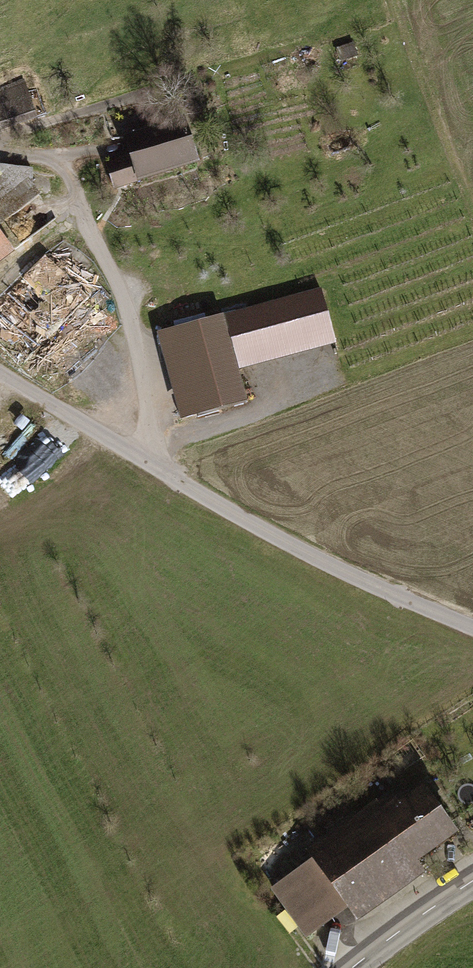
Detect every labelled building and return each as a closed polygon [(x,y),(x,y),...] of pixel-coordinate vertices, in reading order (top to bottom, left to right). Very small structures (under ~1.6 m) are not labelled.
[(331,51),(335,65),(356,59),(352,45),(331,51)] [(33,118),(21,83),(0,91),(0,129),(33,118)] [(172,125),(119,141),(124,157),(102,164),(110,190),(194,164),(186,139),(177,142),(172,125)] [(36,193),(37,163),(6,162),(5,192),(36,193)] [(23,366),(32,356),(45,368),(108,302),(39,236),(0,277),(0,344),(23,366)] [(319,292),(164,332),(186,415),(245,400),(235,364),(332,340),(319,292)] [(371,802),(301,851),(305,860),(265,889),(303,942),(343,913),(353,927),(425,876),(415,863),(446,841),(456,834),(420,783),(379,812),(371,802)]
